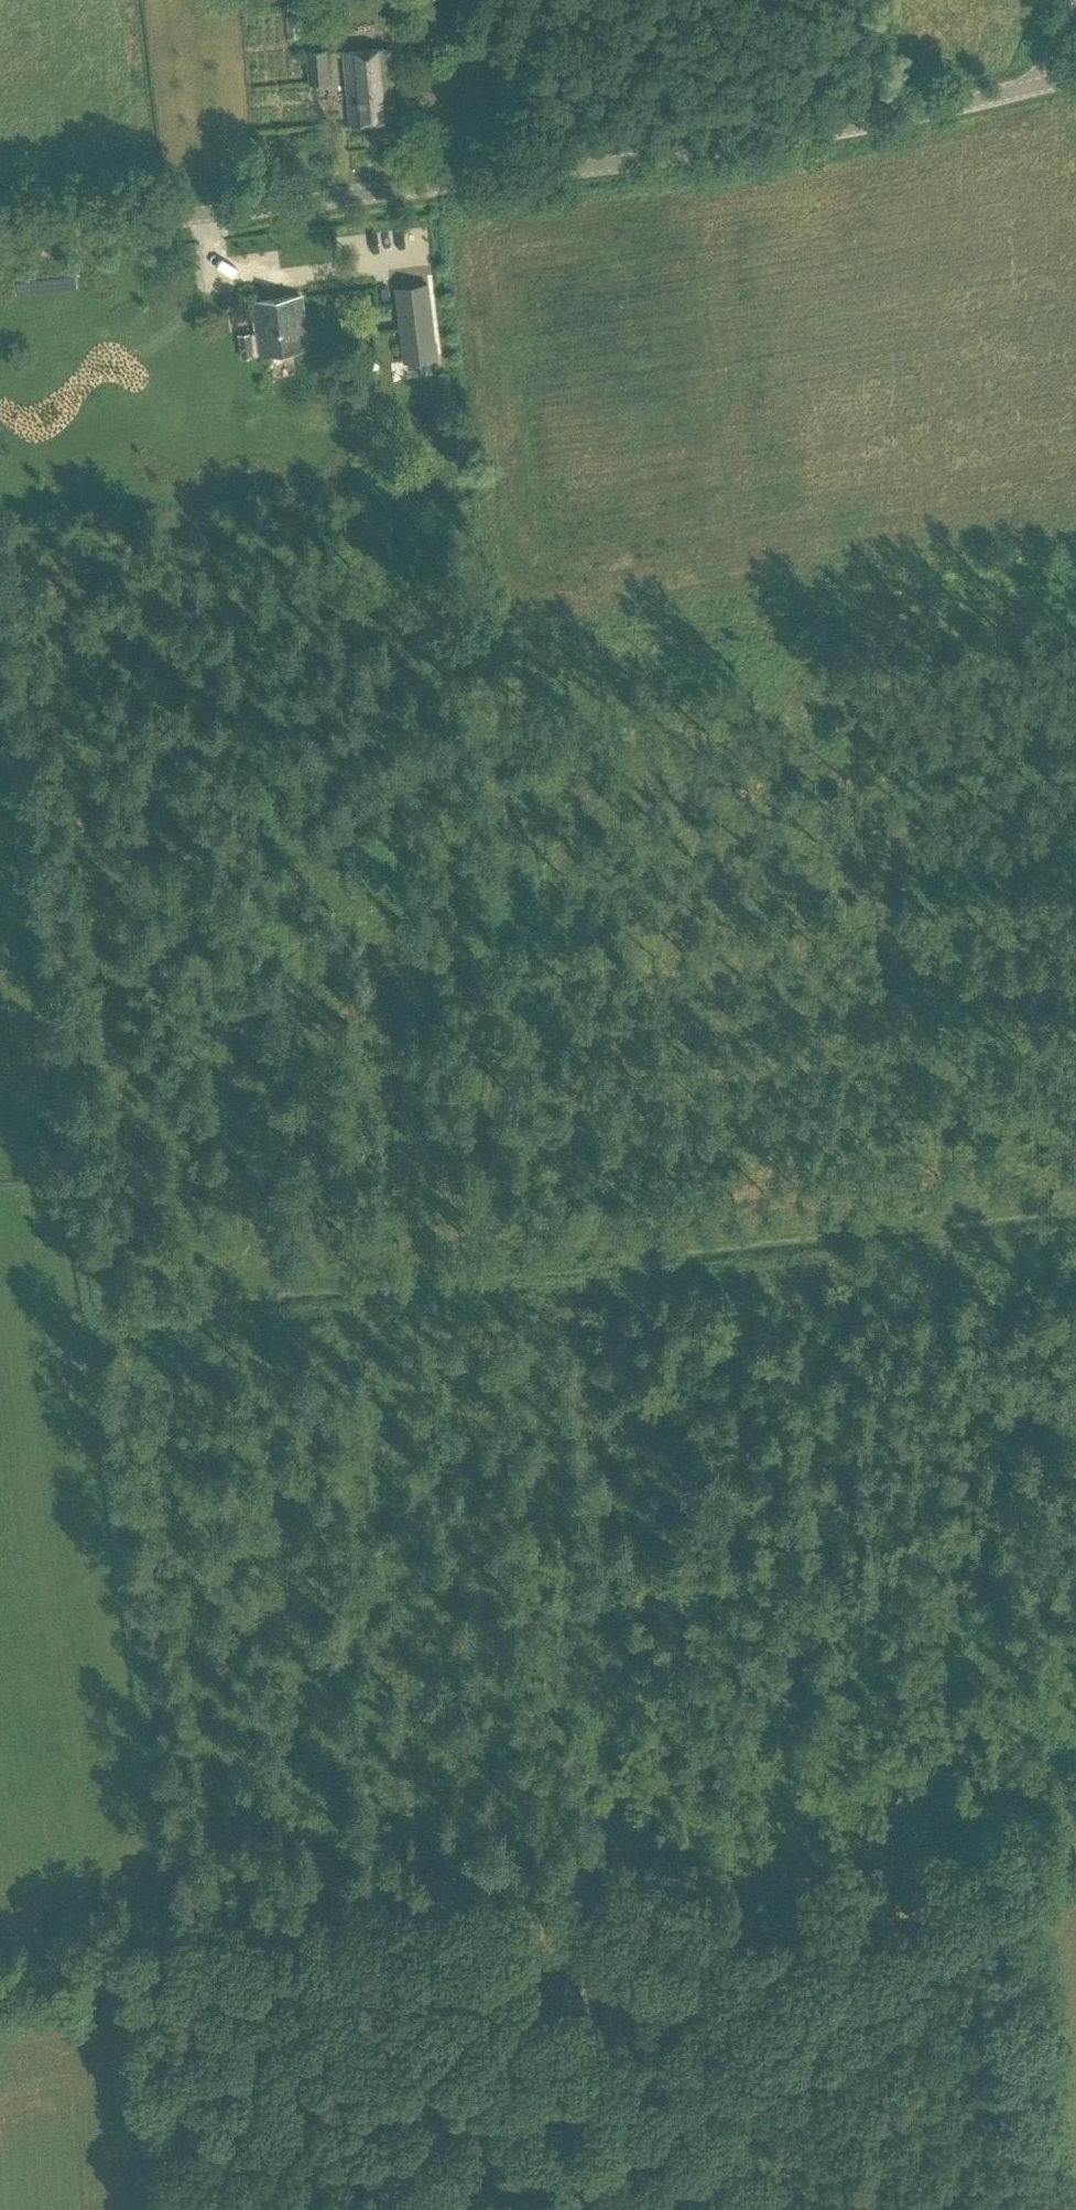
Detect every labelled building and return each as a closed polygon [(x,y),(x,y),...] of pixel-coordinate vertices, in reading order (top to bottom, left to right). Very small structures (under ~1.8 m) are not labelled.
[(343,53),(350,123),(397,118),(389,48),(343,53)] [(306,52),(309,84),(330,81),(327,50),(306,52)] [(427,285),(395,289),(404,363),(435,359),(427,285)] [(293,298),(231,307),(238,355),(299,346),(293,298)]
